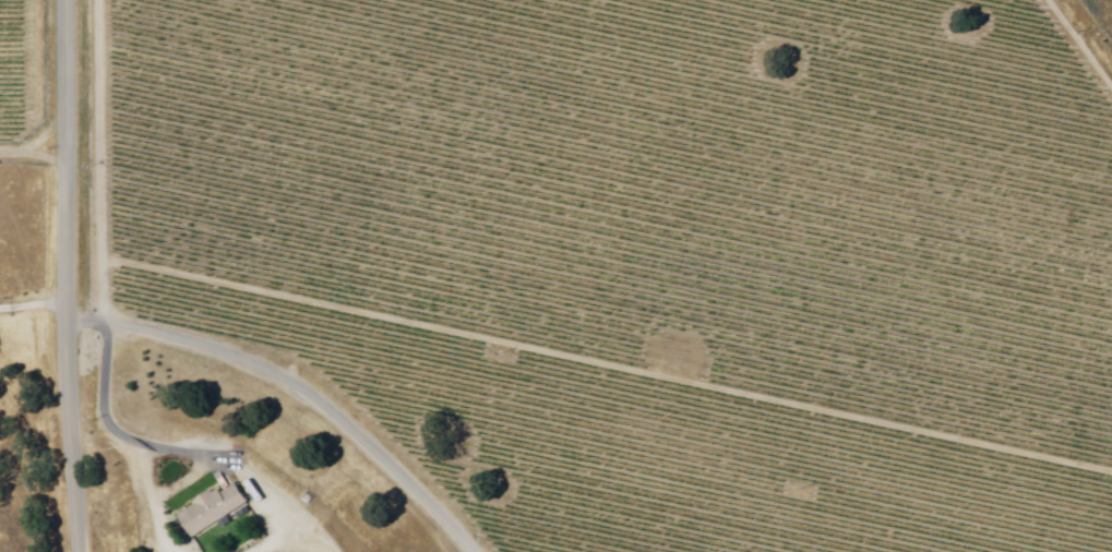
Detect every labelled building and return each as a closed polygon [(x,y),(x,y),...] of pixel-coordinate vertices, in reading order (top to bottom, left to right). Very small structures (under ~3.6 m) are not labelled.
[(181,516),(193,537),(250,506),(239,485),(223,494),(220,489),(196,502),(199,506),(181,516)]
